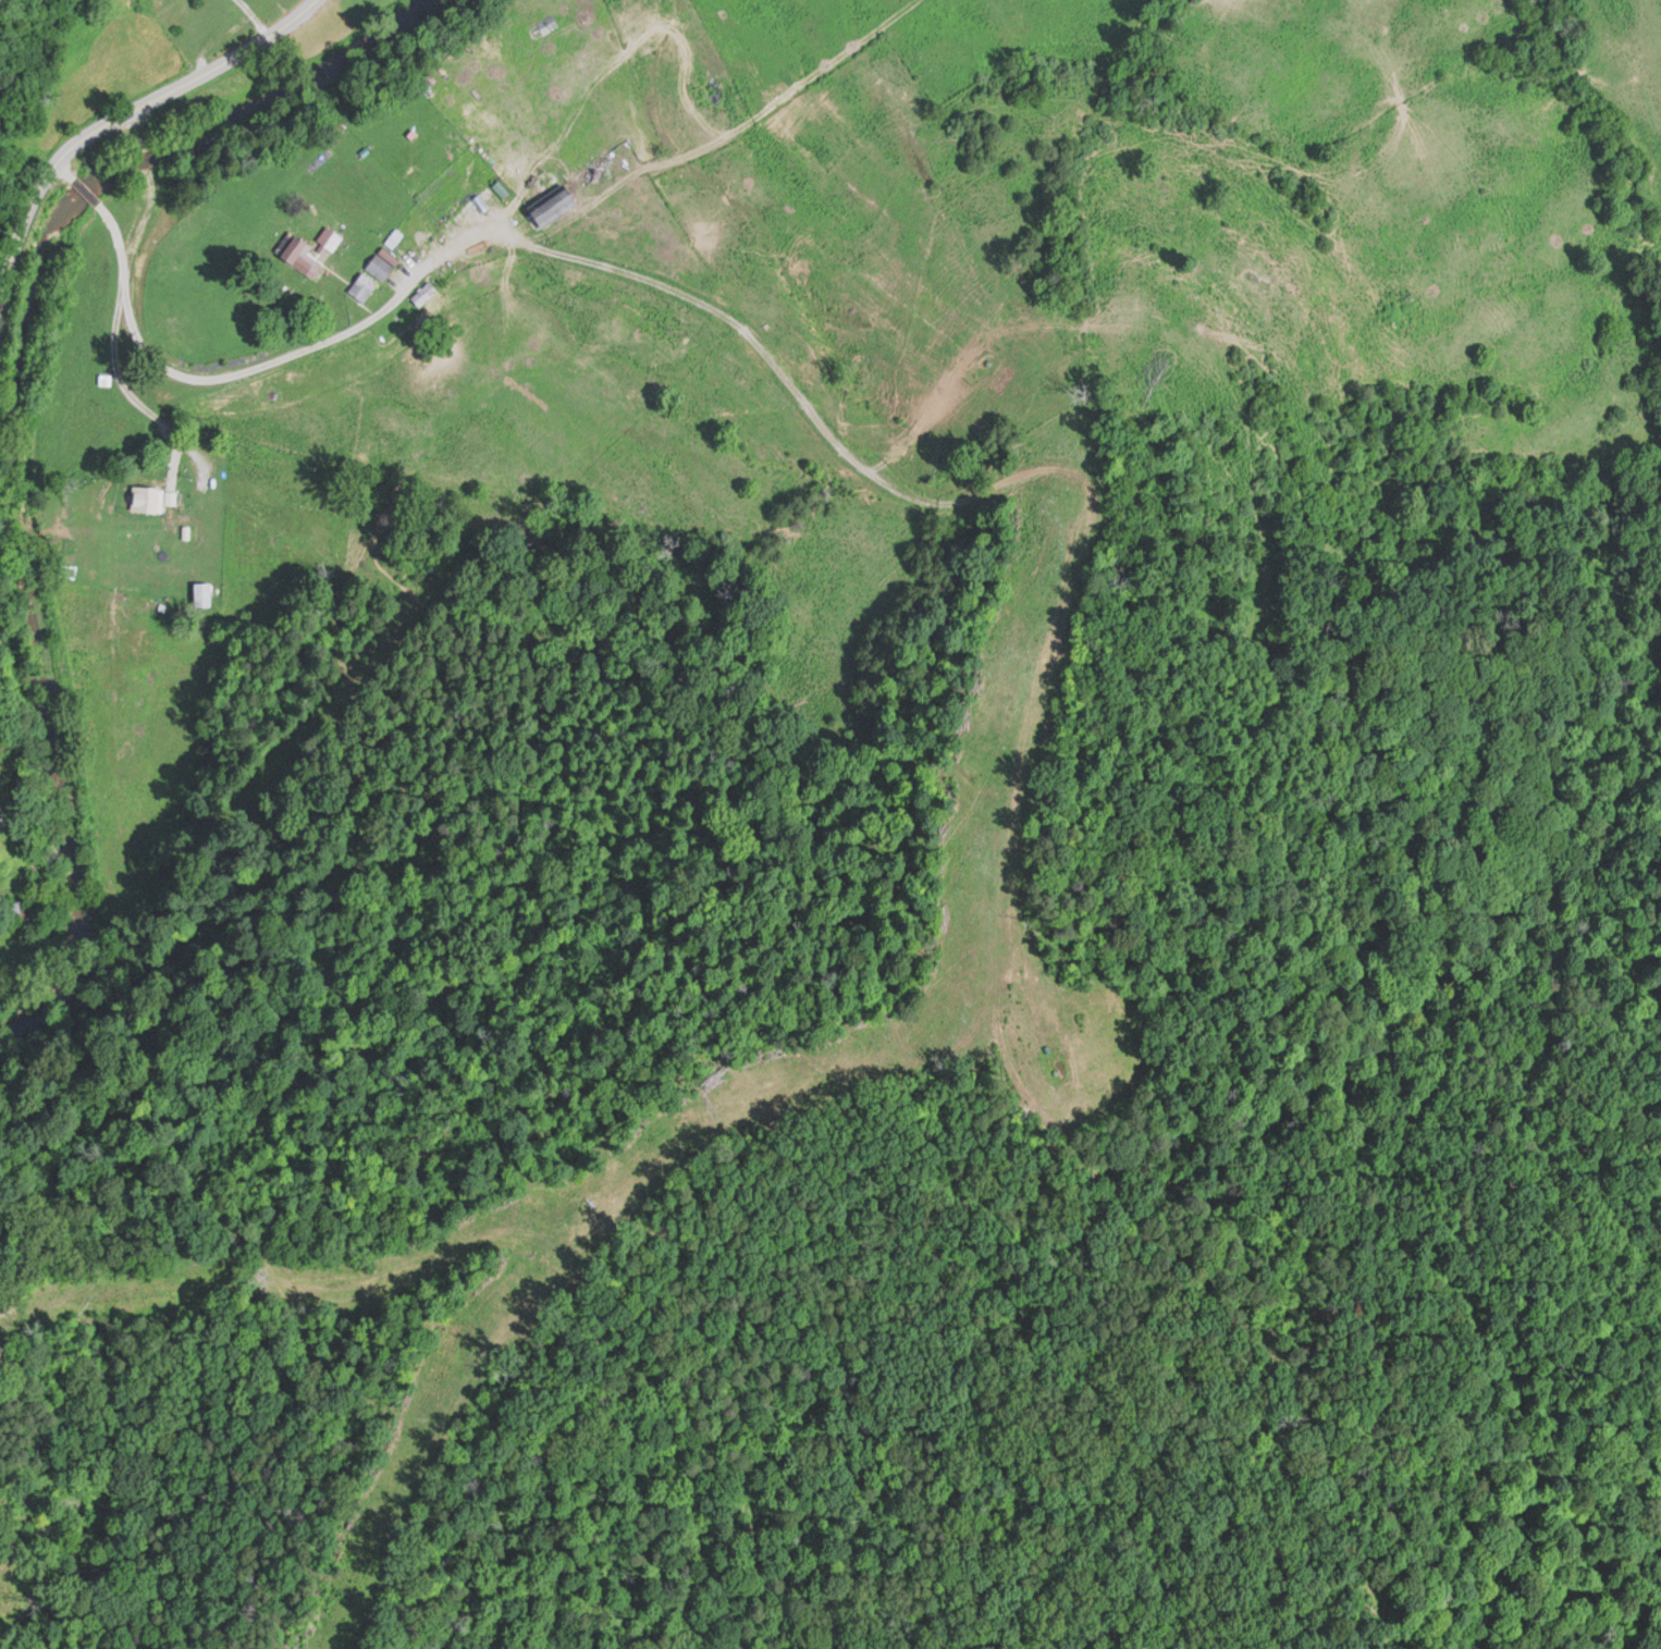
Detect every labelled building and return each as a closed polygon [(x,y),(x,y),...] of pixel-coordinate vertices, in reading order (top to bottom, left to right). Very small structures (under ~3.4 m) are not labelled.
[(559,179),(563,187),(526,208),(537,226),(581,200),(577,192),(613,170),(603,153),(559,179)] [(310,277),(320,262),(303,250),(307,244),(293,234),(278,255),(310,277)] [(363,265),(380,279),(392,264),(374,251),(363,265)] [(361,301),(375,281),(360,270),(346,290),(361,301)] [(434,288),(427,280),(409,296),(416,304),(434,288)] [(129,510),(162,510),(162,485),(129,485),(129,510)] [(192,603),(208,603),(208,579),(192,579),(192,603)] [(28,912),(24,897),(9,900),(13,915),(28,912)]
